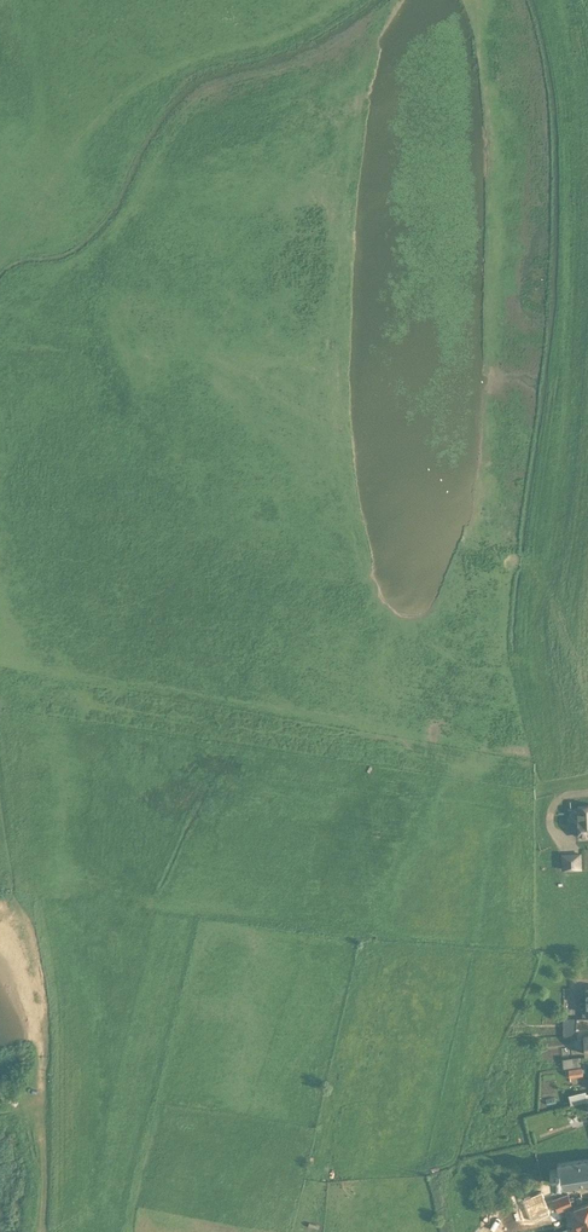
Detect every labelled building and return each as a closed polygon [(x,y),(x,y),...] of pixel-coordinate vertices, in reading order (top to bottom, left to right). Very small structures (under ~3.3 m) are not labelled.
[(578,807),(578,808),(575,809),(576,821),(579,821),(579,838),(587,837),(587,806),(578,807)] [(581,869),(580,854),(563,855),(564,870),(581,869)] [(564,1069),(582,1067),(581,1058),(563,1059),(564,1069)] [(550,1064),(550,1073),(562,1072),(561,1063),(550,1064)] [(584,1076),(582,1068),(569,1070),(570,1078),(584,1076)] [(563,1074),(552,1076),(554,1085),(565,1083),(563,1074)] [(587,1102),(586,1092),(569,1095),(571,1105),(587,1102)] [(556,1164),(557,1170),(548,1171),(550,1183),(558,1182),(559,1188),(587,1184),(587,1159),(556,1164)] [(553,1201),(553,1200),(546,1203),(552,1222),(560,1219),(557,1212),(572,1207),(568,1196),(553,1201)] [(570,1210),(578,1231),(587,1231),(587,1203),(570,1210)]
